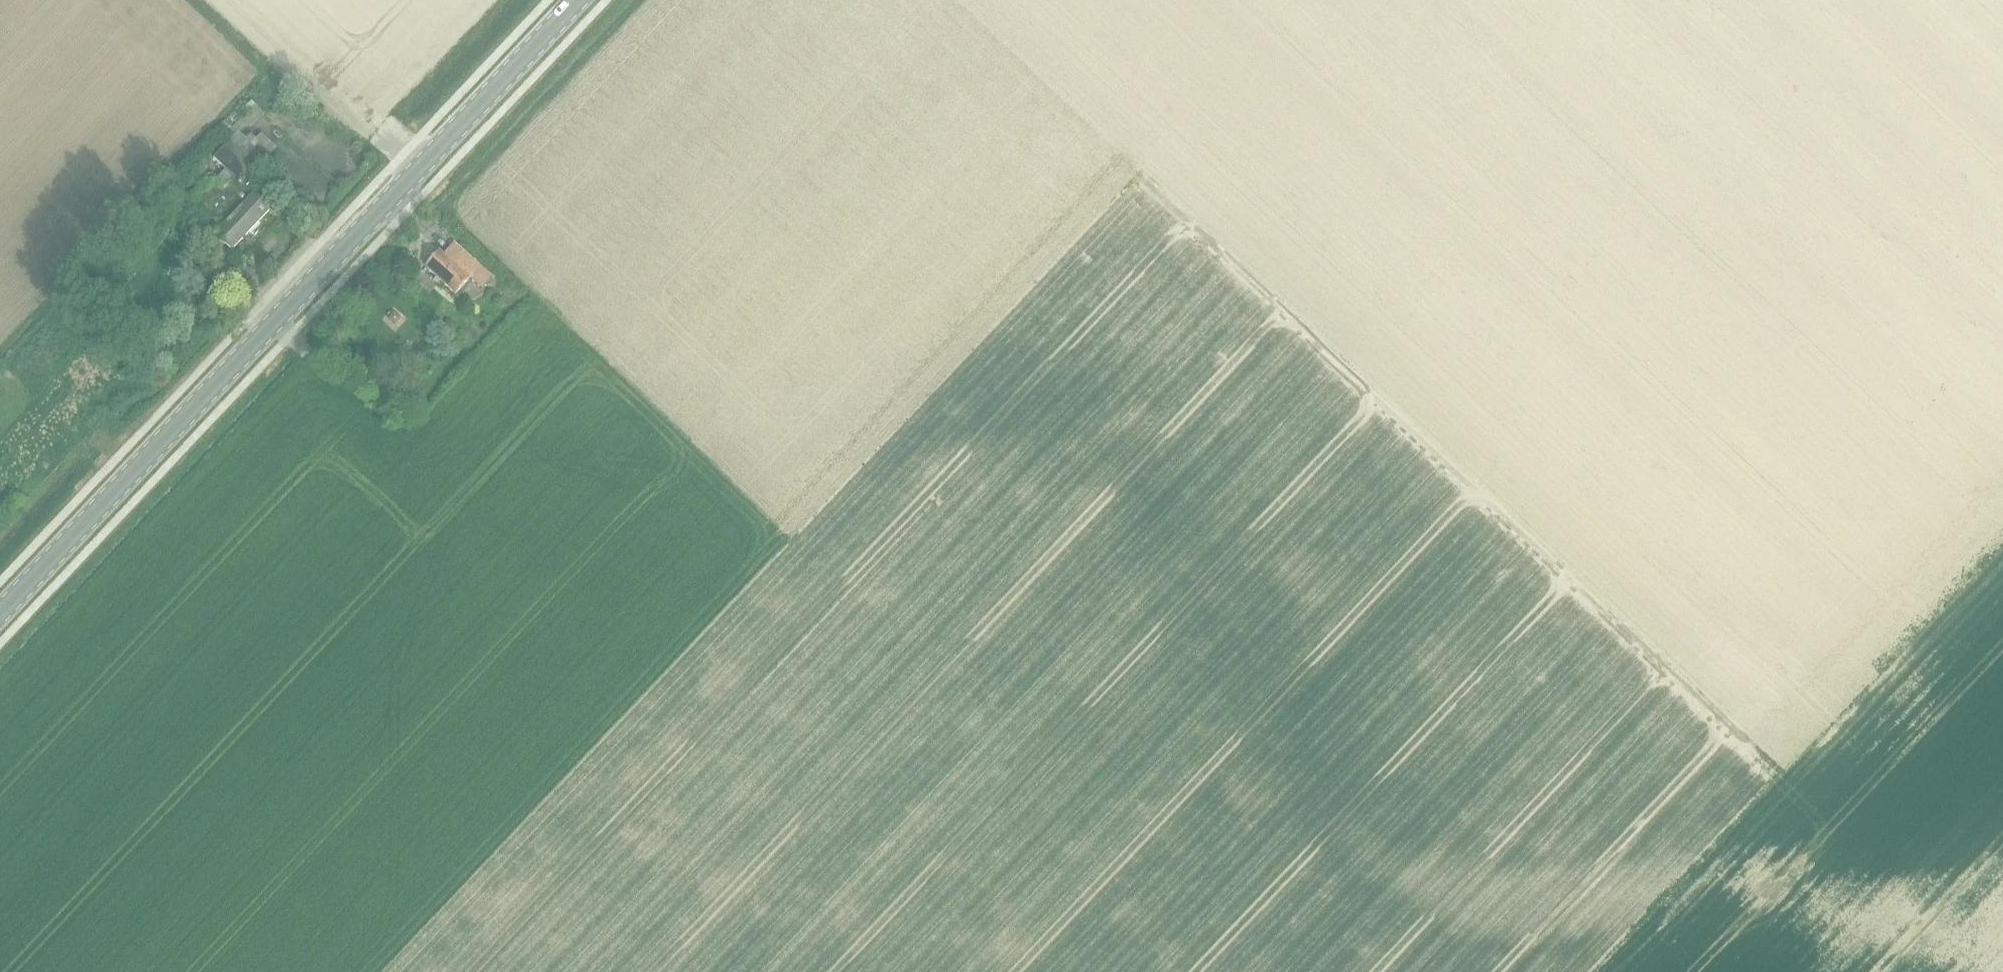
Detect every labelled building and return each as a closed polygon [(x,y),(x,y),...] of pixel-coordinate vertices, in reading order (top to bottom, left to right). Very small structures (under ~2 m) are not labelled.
[(225,168),(213,181),(210,179),(185,205),(231,249),(269,209),(246,186),(255,175),(256,177),(275,157),(254,138),(250,142),(245,138),(238,145),(231,138),(213,157),(225,168)] [(252,228),(245,239),(256,246),(263,235),(252,228)] [(455,293),(469,277),(481,288),(491,276),(453,242),(443,253),(438,249),(424,265),(455,293)]
